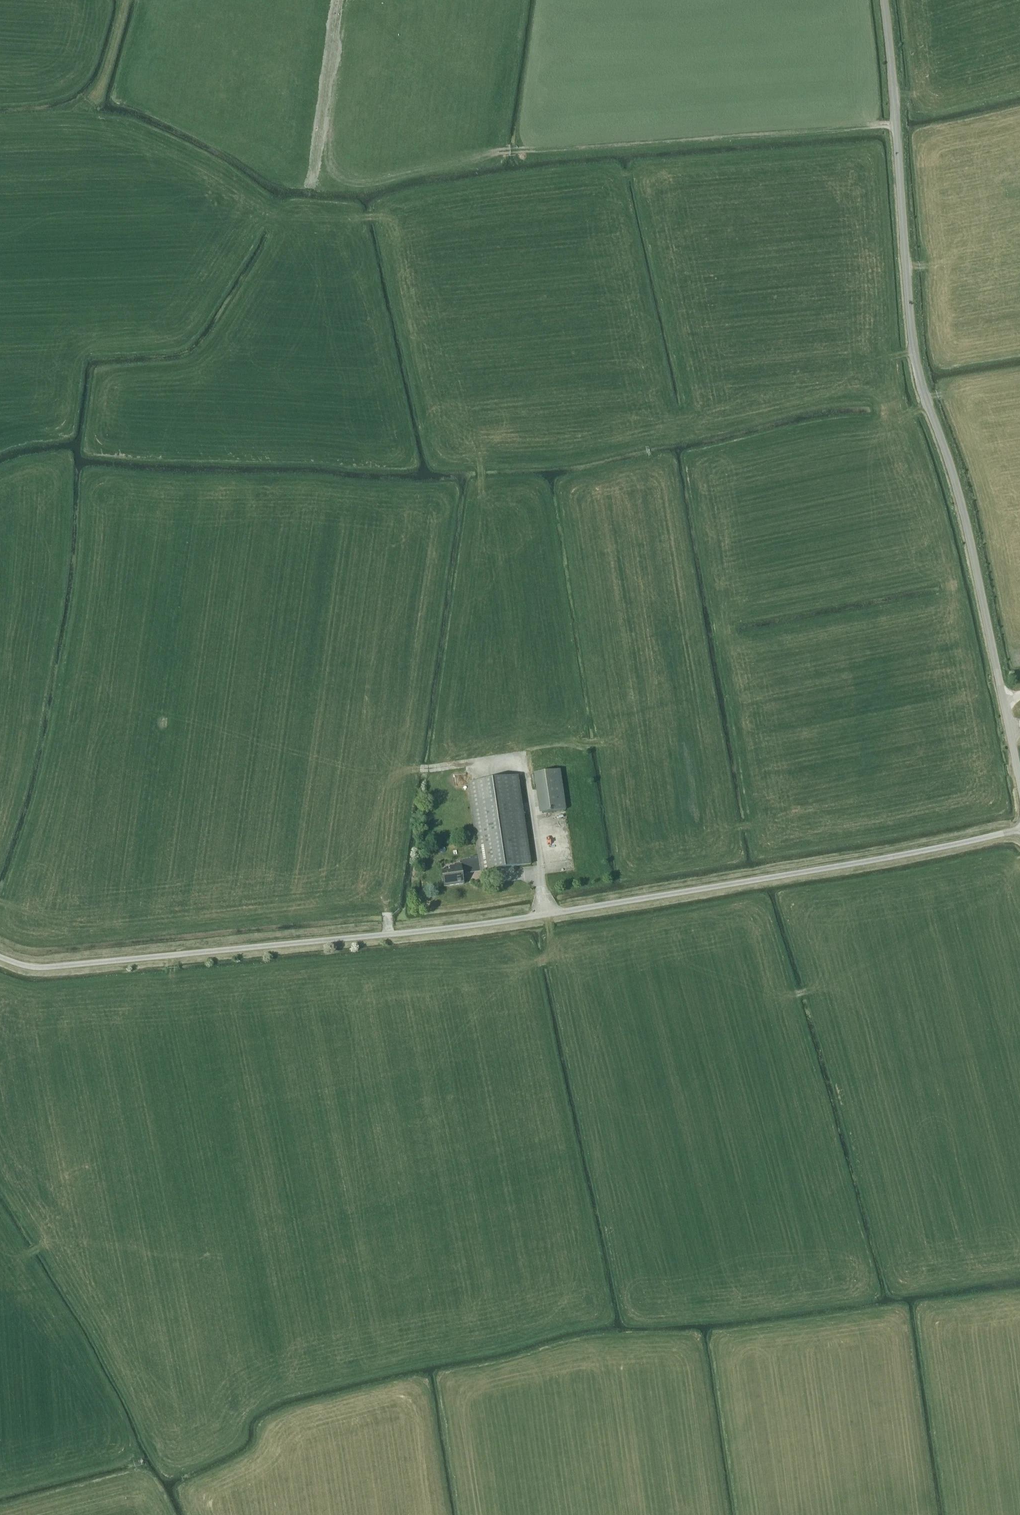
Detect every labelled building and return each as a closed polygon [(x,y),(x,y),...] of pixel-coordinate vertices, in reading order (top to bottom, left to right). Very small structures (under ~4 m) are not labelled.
[(536,773),(542,813),(566,810),(560,770),(536,773)] [(442,873),(444,887),(464,884),(462,872),(480,869),(481,872),(531,864),(518,776),(468,783),(478,856),(470,857),(471,860),(460,862),(461,865),(450,867),(451,871),(442,873)]
